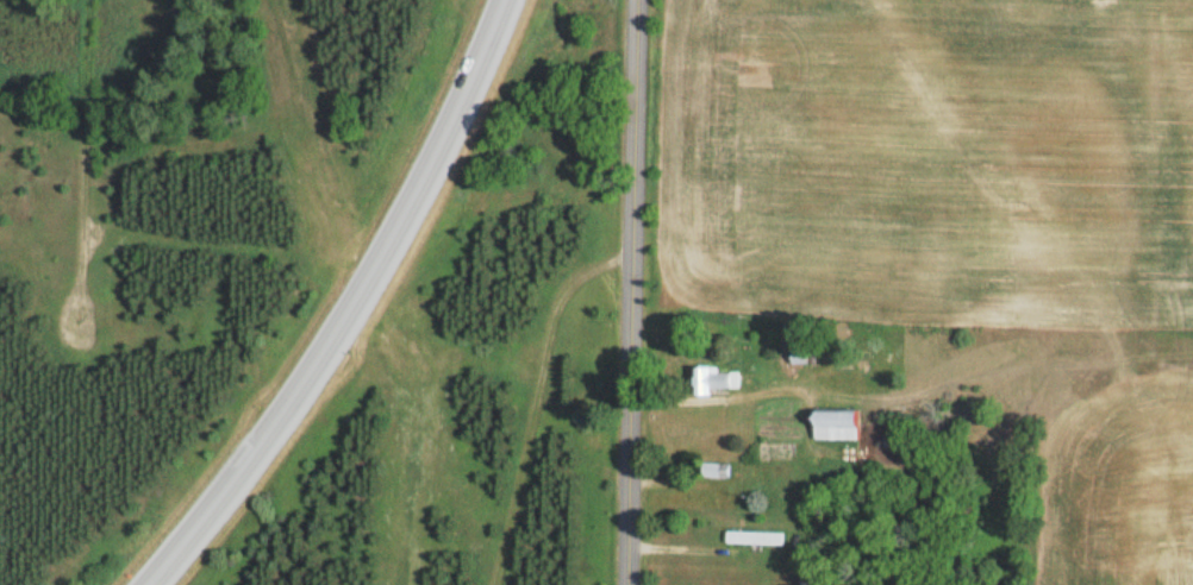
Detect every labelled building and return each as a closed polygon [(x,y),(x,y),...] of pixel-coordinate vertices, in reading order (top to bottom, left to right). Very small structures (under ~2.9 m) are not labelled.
[(738,367),(698,369),(700,394),(739,391),(738,367)] [(712,478),(735,478),(735,465),(712,465),(712,478)] [(730,546),(787,546),(787,533),(730,533),(730,546)]
